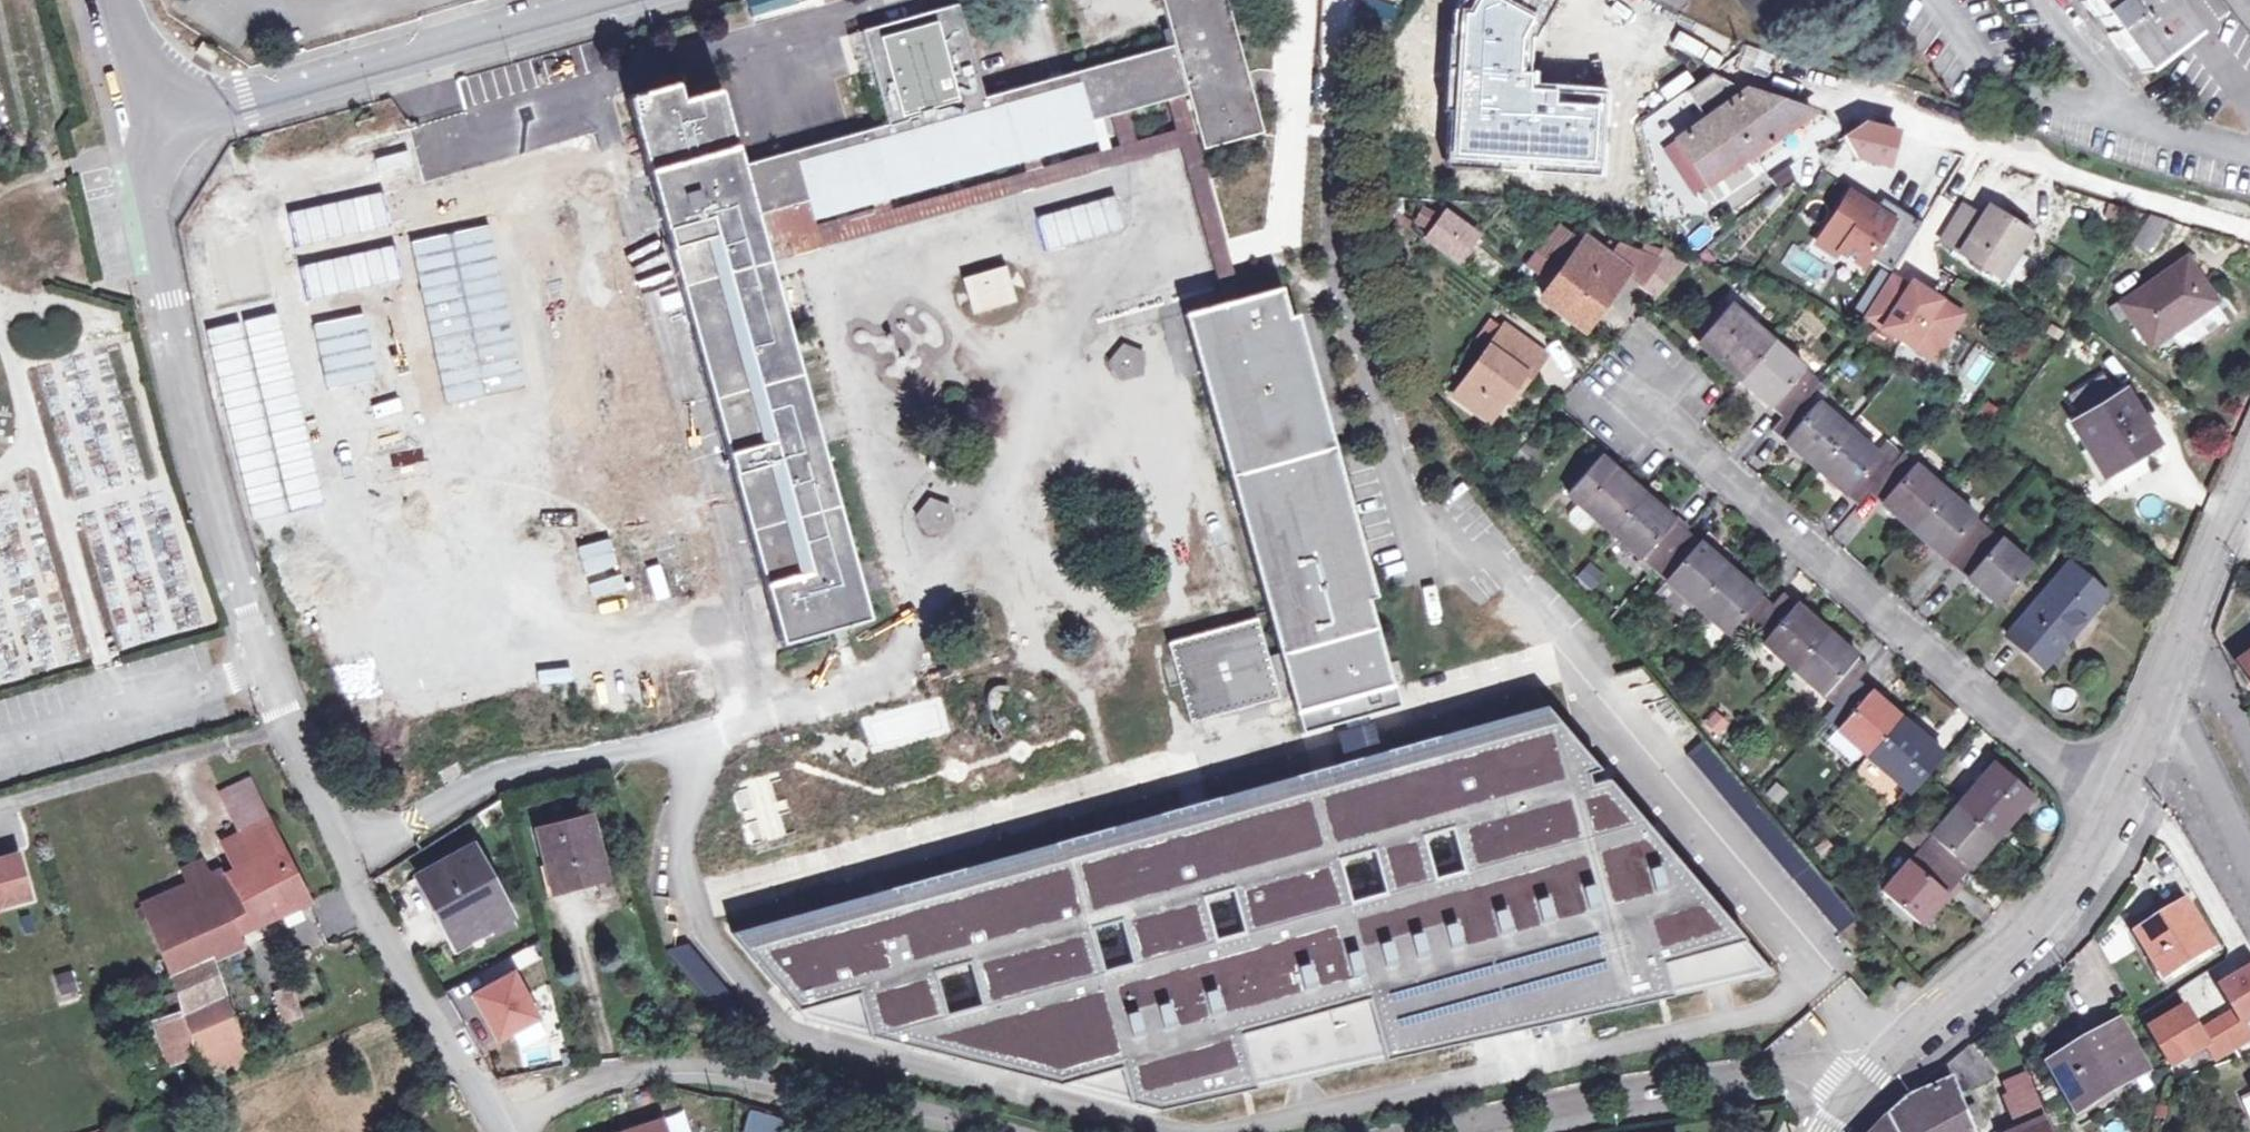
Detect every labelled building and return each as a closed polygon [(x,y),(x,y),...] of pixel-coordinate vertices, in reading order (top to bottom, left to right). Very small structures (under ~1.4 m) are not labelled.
[(343,605),(369,597),(375,615),(348,622),(369,698),(389,692),(452,674),(477,668),(534,652),(749,591),(748,589),(763,585),(779,643),(867,619),(766,262),(753,215),(809,199),(815,219),(871,203),(889,198),(1021,161),(1038,157),(1098,140),(1097,139),(1092,120),(1108,115),(1126,111),(1165,100),(1185,94),(1187,93),(1201,145),(1258,130),(1250,99),(1243,102),(1236,75),(1240,74),(1220,0),(1160,0),(1172,43),(984,96),(957,3),(863,30),(889,124),(740,165),(718,92),(679,103),(674,87),(626,100),(633,124),(625,126),(494,164),(477,169),(475,165),(288,219),(288,221),(220,240),(234,291),(253,285),(343,605)] [(1478,24),(1487,39),(1464,55),(1493,98),(1519,137),(1565,105),(1510,24),(1544,0),(1510,0),(1478,24)] [(1593,10),(1578,0),(1553,0),(1550,7),(1582,27),(1593,10)] [(2117,45),(2121,42),(2142,70),(2188,35),(2166,6),(2171,2),(2170,0),(2082,0),(2117,45)] [(1812,112),(1810,108),(1746,88),(1711,72),(1687,90),(1707,118),(1678,139),(1708,184),(1812,112)] [(1179,147),(1223,303),(1241,298),(1232,263),(1185,94),(1165,100),(1174,131),(1179,147)] [(486,132),(494,164),(625,126),(616,95),(486,132)] [(1519,137),(1493,98),(1454,124),(1482,165),(1521,140),(1519,137)] [(1598,153),(1565,105),(1519,137),(1521,140),(1551,185),(1598,153)] [(766,262),(1179,147),(1174,131),(1134,142),(1126,111),(1108,115),(1117,147),(1041,167),(1038,157),(1021,161),(1024,172),(892,210),(889,198),(871,203),(873,207),(816,225),(815,219),(809,199),(753,215),(766,262)] [(1888,165),(1897,131),(1863,123),(1843,138),(1855,157),(1888,165)] [(1863,276),(1898,220),(1847,189),(1812,245),(1863,276)] [(1964,205),(1959,212),(1978,225),(1983,217),(1964,205)] [(1978,225),(1959,212),(1941,240),(1994,274),(2011,247),(2016,250),(2028,231),(1991,206),(1983,217),(1978,225)] [(1444,209),(1421,240),(1457,267),(1481,236),(1444,209)] [(2168,219),(2149,213),(2129,241),(2145,251),(2168,219)] [(63,254),(55,222),(55,221),(53,217),(50,215),(48,214),(14,221),(11,224),(9,226),(9,228),(16,261),(18,265),(20,267),(23,268),(56,260),(60,257),(62,255),(63,254)] [(1552,219),(1511,275),(1538,295),(1579,239),(1552,219)] [(1616,261),(1584,239),(1542,296),(1583,326),(1599,304),(1595,301),(1609,281),(1614,285),(1626,269),(1641,280),(1658,258),(1626,248),(1616,261)] [(2122,303),(2150,344),(2215,300),(2187,259),(2122,303)] [(1003,266),(962,277),(971,310),(1013,298),(1003,266)] [(1934,368),(1966,314),(1890,269),(1859,323),(1934,368)] [(1376,595),(1296,315),(1289,317),(1281,287),(1241,298),(1223,303),(1186,314),(1277,644),(1267,648),(1258,618),(1169,643),(1191,722),(1280,697),(1275,677),(1285,673),(1295,711),(1393,683),(1368,597),(1376,595)] [(1698,342),(1741,380),(1773,342),(1730,305),(1698,342)] [(44,347),(39,318),(10,323),(16,353),(44,347)] [(1545,354),(1505,324),(1454,393),(1489,419),(1523,373),(1529,377),(1545,354)] [(1816,380),(1773,342),(1741,380),(1783,418),(1806,392),(1816,380)] [(1142,377),(1140,345),(1111,347),(1113,379),(1142,377)] [(1978,387),(1993,361),(1979,352),(1964,378),(1978,387)] [(2073,421),(2103,470),(2154,439),(2125,390),(2113,397),(2102,378),(2072,397),(2083,415),(2073,421)] [(1848,429),(1806,392),(1783,418),(1773,430),(1816,467),(1848,429)] [(267,514),(286,509),(260,413),(241,418),(267,514)] [(1875,453),(1848,429),(1816,467),(1858,503),(1868,491),(1901,453),(1895,448),(1884,460),(1875,453)] [(1886,440),(1875,453),(1884,460),(1895,448),(1886,440)] [(1868,491),(1911,529),(1945,490),(1901,453),(1868,491)] [(1610,532),(1643,495),(1600,458),(1567,495),(1610,532)] [(1988,528),(1945,490),(1911,529),(1955,566),(1988,528)] [(1686,532),(1643,495),(1610,532),(1652,569),(1686,532)] [(944,532),(952,507),(923,498),(915,523),(944,532)] [(2030,565),(1988,528),(1955,566),(1997,603),(2030,565)] [(1652,569),(1694,606),(1728,568),(1686,532),(1652,569)] [(2111,598),(2067,561),(2001,638),(2045,676),(2111,598)] [(1575,583),(1595,591),(1604,571),(1584,562),(1575,583)] [(1728,568),(1694,606),(1737,643),(1749,630),(1771,605),(1728,568)] [(1749,630),(1792,668),(1825,631),(1782,593),(1771,605),(1749,630)] [(343,605),(348,622),(375,615),(369,597),(343,605)] [(1825,631),(1792,668),(1835,705),(1857,680),(1867,668),(1825,631)] [(456,686),(452,674),(389,692),(392,702),(456,686)] [(1867,755),(1900,718),(1857,680),(1835,705),(1824,717),(1867,755)] [(1399,704),(1393,683),(1295,711),(1302,731),(1399,704)] [(1545,705),(731,931),(805,1018),(1158,1109),(1773,971),(1545,705)] [(1943,755),(1900,718),(1867,755),(1910,792),(1943,755)] [(1993,763),(1956,805),(1993,838),(2031,795),(1993,763)] [(226,873),(252,925),(308,901),(249,779),(220,792),(240,833),(221,841),(233,864),(246,858),(248,863),(226,873)] [(1956,805),(1918,848),(1956,881),(1993,838),(1956,805)] [(604,875),(588,817),(539,831),(553,883),(581,875),(583,881),(604,875)] [(455,954),(493,932),(490,926),(512,915),(471,845),(419,875),(455,938),(448,942),(455,954)] [(1919,923),(1956,881),(1918,848),(1881,890),(1919,923)] [(30,897),(18,854),(0,859),(0,905),(30,897)] [(243,943),(238,931),(214,879),(212,873),(209,874),(202,861),(183,869),(189,884),(142,902),(169,975),(212,956),(243,943)] [(238,931),(252,925),(226,873),(214,879),(238,931)] [(2164,975),(2215,948),(2189,903),(2139,933),(2164,975)] [(490,926),(493,932),(495,936),(517,924),(512,915),(490,926)] [(707,994),(719,984),(684,945),(673,955),(707,994)] [(169,975),(182,1011),(196,1053),(204,1075),(210,1073),(214,1082),(237,1070),(234,1061),(249,1055),(212,956),(169,975)] [(2224,963),(2208,972),(2217,988),(2233,979),(2224,963)] [(69,969),(54,975),(61,994),(76,988),(69,969)] [(516,969),(472,993),(500,1045),(544,1021),(516,969)] [(1870,997),(1878,1005),(1894,990),(1886,982),(1870,997)] [(280,1021),(300,1018),(297,994),(276,997),(280,1021)] [(169,1062),(196,1053),(182,1011),(156,1021),(169,1062)] [(2080,1105),(2144,1071),(2119,1026),(2057,1061),(2080,1105)] [(1971,1050),(1922,1090),(1926,1096),(1914,1100),(1911,1101),(1908,1104),(1880,1130),(1879,1131),(1977,1131),(1974,1127),(1983,1122),(1974,1105),(1961,1111),(1955,1099),(1993,1077),(1971,1050)] [(2025,1075),(2003,1084),(2014,1112),(2012,1114),(2019,1128),(2012,1131),(2051,1131),(2025,1075)] [(664,1118),(623,1131),(669,1131),(664,1118)] [(782,1124),(734,1121),(734,1131),(779,1131),(782,1124)]
